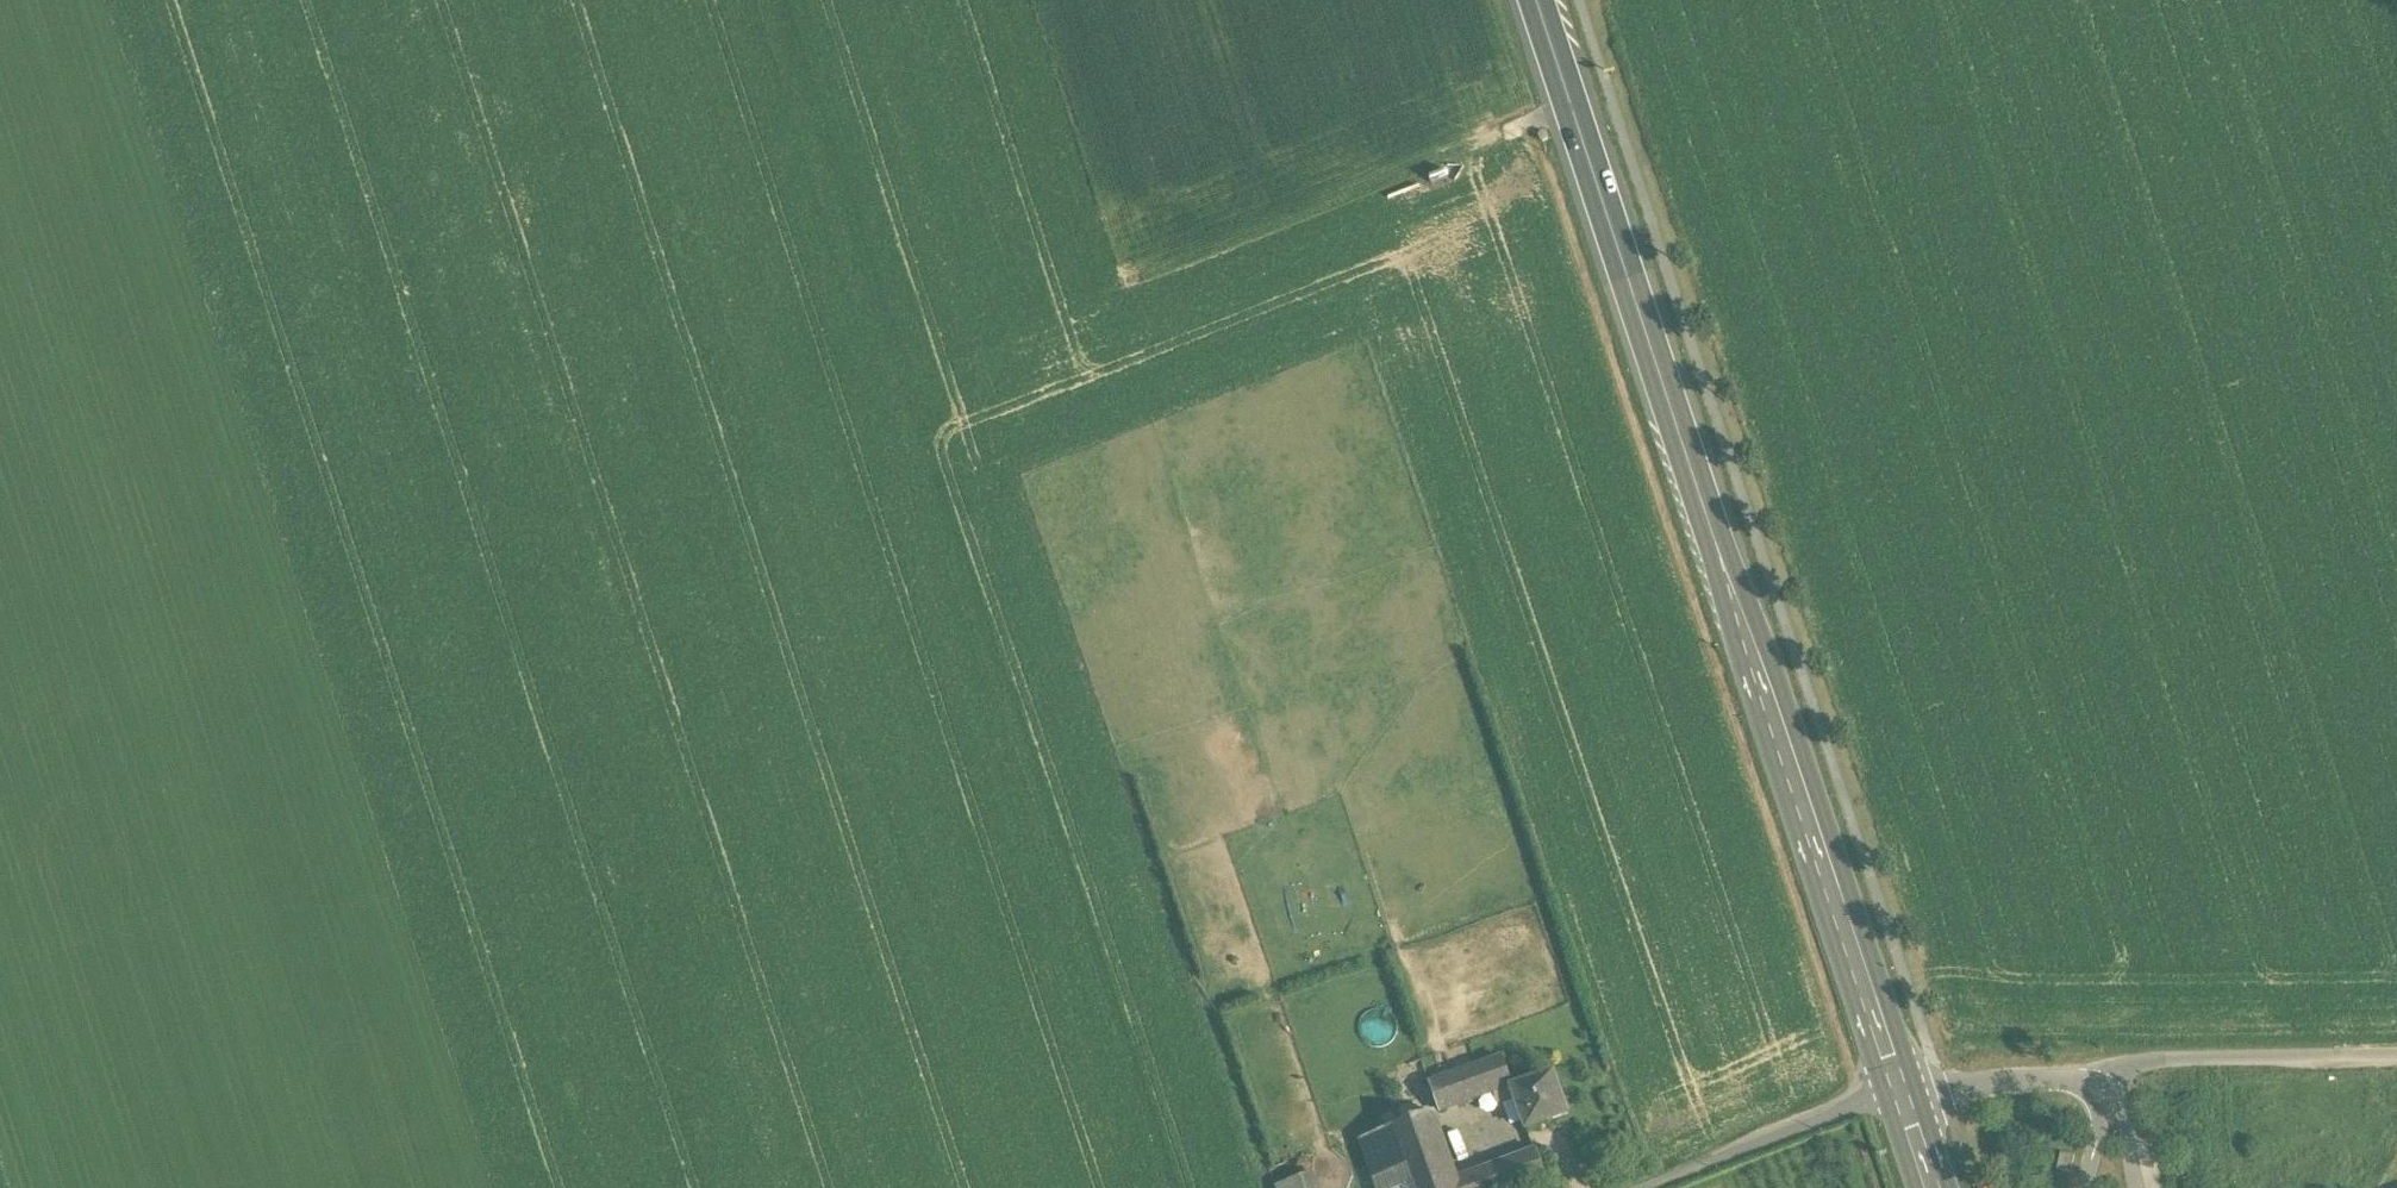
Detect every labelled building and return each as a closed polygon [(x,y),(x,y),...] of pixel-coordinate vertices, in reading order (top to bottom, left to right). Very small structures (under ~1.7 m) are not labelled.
[(1503,1059),(1429,1086),(1438,1111),(1512,1084),(1503,1059)] [(1553,1075),(1512,1089),(1526,1130),(1567,1115),(1553,1075)] [(1360,1140),(1377,1187),(1460,1187),(1457,1180),(1433,1113),(1360,1140)] [(1457,1180),(1460,1187),(1524,1187),(1546,1180),(1536,1150),(1457,1180)] [(2074,1157),(2060,1153),(2056,1170),(2070,1173),(2074,1157)] [(1312,1175),(1275,1187),(1276,1187),(1317,1187),(1312,1175)]
